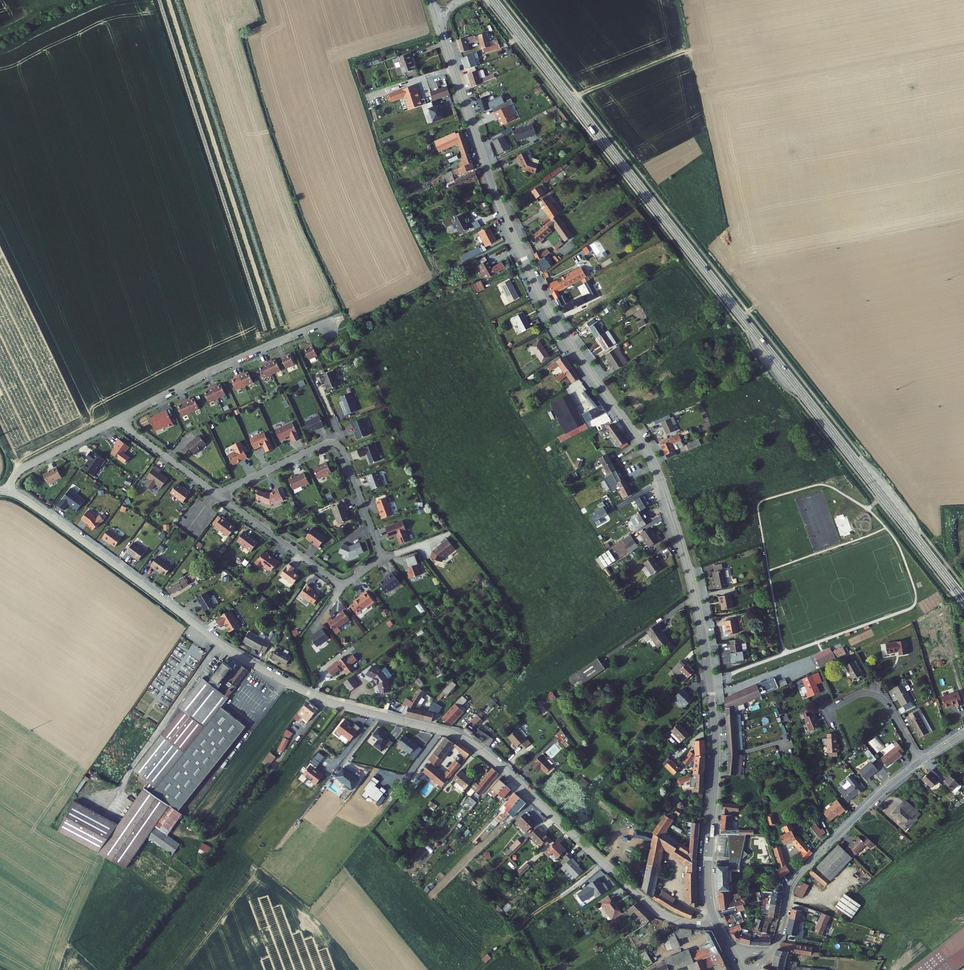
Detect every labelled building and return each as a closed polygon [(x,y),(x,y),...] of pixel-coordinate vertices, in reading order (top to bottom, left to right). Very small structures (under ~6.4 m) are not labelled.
[(484,34),(456,41),(460,54),(469,51),(467,44),(478,40),(481,50),(489,48),(484,34)] [(500,44),(489,48),(481,50),(482,54),(501,48),(500,44)] [(475,53),(462,59),(465,70),(476,67),(474,60),(477,59),(475,53)] [(409,56),(398,60),(401,69),(403,68),(406,75),(416,71),(415,66),(412,67),(411,64),(412,64),(409,56)] [(477,72),(467,75),(471,88),(482,84),(490,80),(492,79),(492,77),(491,76),(486,78),(483,72),(482,71),(478,73),(477,72)] [(511,97),(523,93),(519,85),(508,90),(511,97)] [(408,111),(426,105),(424,99),(419,101),(415,90),(417,90),(415,86),(397,92),(400,99),(403,98),(408,111)] [(446,87),(433,92),(436,100),(440,98),(449,95),(446,87)] [(475,101),(480,115),(491,110),(505,103),(511,100),(507,94),(488,103),(486,96),(475,101)] [(438,106),(436,101),(426,105),(432,123),(444,119),(441,113),(440,110),(439,106),(438,106)] [(491,110),(496,119),(498,119),(502,127),(515,120),(509,107),(507,107),(505,103),(491,110)] [(535,134),(530,124),(511,133),(516,143),(535,134)] [(506,131),(490,139),(499,156),(509,150),(503,139),(508,136),(507,134),(506,131)] [(461,132),(454,136),(435,146),(437,152),(457,143),(460,151),(466,149),(461,132)] [(454,134),(434,144),(435,146),(454,136),(454,134)] [(467,153),(462,155),(463,160),(458,162),(460,167),(465,165),(471,163),(467,153)] [(526,154),(518,158),(523,168),(526,169),(525,171),(536,175),(539,167),(538,166),(539,162),(532,160),(531,164),(528,158),(526,154)] [(473,170),(471,163),(465,165),(465,166),(452,171),(454,174),(458,173),(459,175),(473,170)] [(450,182),(451,181),(453,180),(452,176),(454,176),(454,174),(452,171),(450,172),(449,169),(447,170),(448,172),(446,173),(450,182)] [(561,169),(551,176),(553,179),(563,172),(561,169)] [(452,184),(444,187),(447,194),(476,180),(474,172),(453,180),(451,181),(452,184)] [(533,193),(537,200),(548,192),(543,185),(533,193)] [(480,192),(464,200),(467,207),(482,199),(480,192)] [(547,198),(540,203),(550,217),(542,224),(544,227),(555,218),(565,210),(560,204),(555,207),(547,198)] [(461,216),(459,211),(449,216),(452,221),(461,216)] [(453,224),(459,234),(471,228),(468,222),(465,223),(461,216),(452,221),(449,216),(441,220),(445,228),(453,224)] [(560,225),(555,218),(544,227),(532,236),(537,244),(550,233),(549,232),(555,227),(565,242),(570,238),(563,228),(564,227),(562,224),(560,225)] [(487,229),(474,235),(477,241),(480,239),(484,247),(494,242),(487,229)] [(560,241),(553,247),(555,250),(562,244),(560,241)] [(478,248),(459,258),(462,263),(485,251),(483,247),(478,250),(478,248)] [(538,251),(533,255),(537,263),(543,258),(540,254),(538,251)] [(547,255),(543,258),(537,263),(541,272),(549,265),(545,260),(550,256),(549,255),(551,254),(550,253),(547,255)] [(484,279),(503,268),(500,263),(489,269),(485,261),(476,266),(484,279)] [(558,291),(584,278),(580,269),(547,285),(552,294),(558,291)] [(481,280),(472,285),(476,294),(485,289),(481,280)] [(507,280),(498,285),(507,302),(517,297),(507,280)] [(584,285),(587,291),(592,287),(589,282),(588,282),(584,285)] [(601,296),(596,285),(592,287),(597,298),(601,296)] [(582,297),(568,303),(564,306),(567,312),(597,298),(592,287),(587,291),(589,295),(582,298),(582,297)] [(560,297),(558,291),(552,294),(555,300),(560,297)] [(565,295),(560,297),(555,300),(559,307),(564,306),(568,303),(565,295)] [(530,327),(521,312),(513,317),(513,318),(511,319),(511,321),(514,327),(517,325),(521,332),(530,327)] [(596,321),(587,327),(594,338),(603,332),(596,321)] [(604,332),(603,332),(594,338),(602,350),(615,342),(611,336),(607,338),(604,332)] [(537,341),(529,347),(540,363),(548,357),(537,341)] [(316,356),(310,344),(307,346),(307,347),(302,349),(307,360),(316,356)] [(619,345),(605,354),(613,367),(611,368),(613,372),(624,365),(614,351),(620,347),(619,345)] [(618,349),(614,351),(624,365),(627,363),(618,349)] [(283,355),(279,356),(284,368),(293,364),(288,354),(283,356),(283,355)] [(564,357),(548,368),(550,371),(558,365),(563,372),(554,378),(558,383),(561,381),(559,377),(564,374),(567,377),(571,383),(579,378),(564,357)] [(269,361),(265,362),(270,374),(279,370),(274,360),(269,362),(269,361)] [(270,374),(265,362),(261,364),(262,365),(257,367),(262,378),(270,374)] [(332,371),(318,376),(321,383),(323,382),(326,390),(338,386),(332,371)] [(241,373),(238,374),(243,386),(251,382),(247,372),(242,374),(241,373)] [(243,386),(238,374),(234,376),(234,377),(230,380),(234,390),(243,386)] [(515,375),(508,379),(511,384),(518,380),(515,375)] [(214,385),(210,387),(216,398),(224,394),(219,384),(214,386),(214,385)] [(216,398),(210,387),(206,388),(207,390),(202,392),(207,402),(216,398)] [(588,389),(581,393),(586,400),(588,399),(591,403),(591,402),(592,404),(589,406),(591,410),(582,415),(587,423),(606,413),(600,404),(599,405),(591,395),(592,394),(588,389)] [(350,393),(339,397),(343,408),(342,409),(344,415),(357,410),(350,393)] [(569,395),(557,401),(566,417),(572,414),(578,411),(569,395)] [(187,399),(183,401),(189,412),(197,408),(193,398),(188,400),(187,399)] [(189,412),(183,401),(180,402),(180,403),(176,406),(180,416),(189,412)] [(557,401),(550,405),(560,422),(566,417),(557,401)] [(172,424),(165,410),(160,412),(160,413),(148,418),(153,430),(164,425),(165,427),(172,424)] [(578,411),(572,414),(579,427),(584,424),(587,429),(588,428),(586,423),(585,424),(578,411)] [(579,427),(572,414),(566,417),(560,422),(566,434),(579,427)] [(323,428),(318,415),(312,418),(311,420),(304,423),(309,433),(314,431),(314,430),(317,429),(318,430),(323,428)] [(668,418),(659,422),(664,435),(673,430),(671,425),(668,418)] [(362,419),(351,423),(354,432),(353,432),(355,439),(367,435),(364,428),(365,428),(362,419)] [(291,422),(274,430),(279,441),(284,439),(283,438),(288,435),(291,442),(298,439),(295,432),(291,422)] [(618,431),(613,423),(599,430),(603,437),(609,433),(611,435),(618,431)] [(562,443),(587,429),(584,424),(579,427),(566,434),(559,438),(562,443)] [(628,444),(618,431),(611,435),(620,449),(628,444)] [(659,441),(664,454),(674,450),(671,444),(680,440),(677,433),(659,441)] [(254,438),(249,440),(253,450),(259,448),(258,447),(261,446),(262,446),(265,452),(272,449),(267,438),(266,439),(263,434),(259,436),(259,435),(254,438)] [(204,444),(198,436),(191,441),(186,445),(193,454),(198,450),(198,449),(204,444)] [(128,446),(117,439),(113,444),(115,446),(110,453),(118,459),(128,446)] [(696,439),(684,444),(687,449),(698,444),(696,439)] [(377,453),(373,444),(356,450),(358,457),(365,455),(366,458),(365,459),(367,464),(378,461),(375,454),(377,453)] [(235,450),(235,451),(227,455),(232,464),(233,464),(238,462),(237,461),(240,459),(241,460),(246,458),(241,448),(239,450),(239,449),(235,450)] [(102,461),(89,451),(84,457),(88,460),(86,463),(86,462),(82,468),(92,475),(102,461)] [(606,453),(599,457),(603,466),(611,462),(607,453),(606,453)] [(568,460),(562,464),(567,473),(574,469),(568,460)] [(328,473),(330,473),(325,462),(320,464),(320,465),(318,466),(317,466),(311,468),(316,478),(317,478),(323,476),(325,476),(328,475),(328,473)] [(616,470),(611,462),(603,466),(608,474),(612,472),(616,470)] [(158,472),(159,470),(154,465),(145,477),(148,479),(144,485),(150,489),(154,483),(159,487),(166,478),(158,472)] [(60,477),(55,467),(48,470),(49,471),(41,474),(46,484),(60,477)] [(618,468),(616,470),(612,472),(617,482),(619,486),(625,483),(618,468)] [(376,472),(364,476),(367,483),(368,483),(370,490),(381,486),(376,472)] [(608,474),(604,477),(611,491),(617,488),(619,486),(617,482),(612,472),(608,474)] [(307,482),(302,473),(298,475),(297,476),(294,478),(294,476),(286,479),(291,489),(293,489),(300,486),(301,486),(304,484),(305,483),(307,482)] [(127,476),(124,483),(130,485),(133,479),(127,476)] [(180,486),(176,483),(169,492),(176,497),(175,498),(181,502),(189,492),(182,487),(181,488),(180,487),(180,486)] [(631,494),(625,483),(619,486),(617,488),(624,501),(630,497),(629,495),(631,494)] [(69,488),(56,505),(62,510),(67,502),(70,504),(69,504),(70,505),(69,507),(75,511),(82,500),(74,494),(75,492),(69,488)] [(282,500),(276,489),(273,490),(272,491),(268,493),(264,491),(262,496),(261,496),(261,497),(260,502),(269,505),(273,503),(274,503),(282,500)] [(643,509),(650,505),(644,494),(634,500),(640,511),(643,509)] [(384,498),(374,501),(376,506),(375,506),(377,511),(378,511),(379,514),(378,514),(380,519),(391,515),(387,507),(388,505),(387,503),(386,502),(384,498)] [(343,503),(330,507),(337,524),(348,520),(345,511),(346,510),(343,503)] [(640,511),(632,515),(634,518),(630,520),(634,526),(636,525),(638,529),(647,523),(645,520),(648,518),(643,509),(640,511)] [(86,510),(80,519),(86,523),(88,525),(87,526),(89,530),(91,529),(99,523),(93,516),(93,515),(86,510)] [(225,520),(221,516),(212,528),(217,531),(217,530),(227,536),(233,527),(225,521),(225,520)] [(408,541),(401,522),(384,528),(387,538),(395,536),(398,545),(408,541)] [(108,528),(100,538),(106,542),(107,542),(113,546),(120,537),(108,528)] [(324,537),(311,528),(304,537),(308,540),(309,540),(312,543),(311,544),(316,548),(324,537)] [(650,528),(640,535),(648,547),(661,539),(658,535),(656,537),(650,528)] [(249,552),(257,543),(251,538),(250,539),(247,537),(248,536),(242,532),(235,541),(249,552)] [(630,536),(624,541),(629,548),(635,543),(630,536)] [(439,541),(440,543),(443,546),(448,542),(444,537),(439,541)] [(605,569),(631,551),(629,548),(624,541),(598,558),(605,569)] [(132,542),(124,552),(130,557),(130,556),(137,561),(144,551),(132,542)] [(340,544),(337,553),(347,557),(361,552),(358,542),(350,545),(351,546),(348,546),(340,544)] [(443,546),(440,543),(437,546),(437,547),(431,552),(429,558),(433,559),(433,560),(434,561),(435,560),(439,561),(440,558),(442,556),(443,557),(448,553),(447,552),(453,548),(448,542),(443,546)] [(257,558),(253,563),(258,567),(260,564),(263,565),(263,567),(266,569),(268,569),(269,571),(277,561),(271,557),(270,558),(267,556),(269,555),(263,551),(257,559),(257,558)] [(170,566),(156,556),(148,566),(153,569),(153,568),(163,575),(170,566)] [(652,557),(643,563),(651,575),(661,569),(657,564),(657,565),(652,557)] [(417,566),(415,560),(405,563),(404,565),(407,571),(406,573),(408,579),(419,575),(416,567),(417,566)] [(716,588),(727,586),(725,576),(729,575),(728,569),(728,568),(727,568),(722,569),(721,562),(713,564),(714,570),(713,570),(716,588)] [(293,568),(287,564),(278,575),(291,585),(297,576),(291,571),(293,568)] [(179,581),(165,589),(168,594),(188,583),(186,582),(195,577),(193,574),(196,572),(195,569),(178,579),(179,581)] [(397,583),(390,573),(384,577),(385,578),(377,584),(383,593),(397,583)] [(479,573),(474,577),(477,581),(482,577),(479,573)] [(388,596),(402,588),(400,584),(386,592),(388,596)] [(311,589),(305,585),(298,595),(308,602),(312,604),(317,597),(310,591),(311,589)] [(371,601),(363,590),(358,594),(359,595),(356,597),(351,601),(357,610),(363,605),(364,606),(371,601)] [(205,592),(195,598),(199,604),(199,603),(201,606),(200,606),(202,611),(212,605),(209,599),(209,598),(205,592)] [(731,593),(718,596),(719,601),(720,601),(722,609),(733,607),(731,593)] [(346,618),(340,609),(336,612),(337,613),(330,619),(335,626),(346,618)] [(229,610),(214,619),(218,626),(222,624),(227,632),(238,626),(229,610)] [(735,618),(723,619),(724,624),(725,624),(727,633),(737,631),(735,618)] [(657,622),(646,629),(658,646),(668,640),(661,630),(662,630),(657,622)] [(326,636),(319,627),(313,632),(311,634),(311,633),(307,636),(313,645),(319,641),(326,636)] [(279,631),(276,629),(269,642),(272,644),(279,631)] [(268,643),(246,632),(241,641),(258,651),(259,649),(264,651),(268,643)] [(740,637),(729,639),(730,643),(729,643),(731,654),(729,654),(731,661),(740,659),(743,659),(740,641),(741,641),(740,637)] [(886,642),(887,652),(898,650),(899,654),(909,652),(906,638),(886,642)] [(816,658),(833,650),(831,646),(814,654),(816,658)] [(816,658),(820,666),(847,652),(844,646),(833,651),(833,650),(816,658)] [(285,655),(274,649),(270,657),(281,664),(285,655)] [(332,662),(324,668),(328,674),(337,668),(336,667),(338,665),(341,668),(340,669),(343,674),(350,668),(347,664),(353,659),(350,654),(343,658),(341,655),(335,660),(336,661),(333,663),(332,662)] [(596,657),(567,678),(571,684),(580,678),(583,683),(604,668),(596,657)] [(684,663),(679,659),(670,668),(675,672),(684,663)] [(862,674),(855,661),(843,667),(845,672),(849,671),(853,679),(862,674)] [(220,662),(207,677),(214,682),(227,667),(220,662)] [(685,662),(684,663),(675,672),(679,676),(678,677),(683,682),(694,670),(685,662)] [(378,669),(369,665),(362,673),(371,677),(367,681),(370,686),(375,682),(376,692),(386,691),(385,685),(387,685),(388,683),(388,681),(386,680),(385,680),(385,678),(378,669)] [(237,666),(222,683),(226,685),(228,683),(232,687),(245,671),(237,666)] [(814,671),(800,677),(804,685),(799,687),(801,691),(802,692),(804,691),(806,696),(818,691),(814,683),(818,681),(814,671)] [(355,684),(349,675),(340,681),(346,690),(355,684)] [(198,676),(196,680),(222,699),(224,697),(210,686),(204,681),(198,676)] [(207,677),(204,681),(210,686),(214,682),(207,677)] [(766,677),(756,682),(761,694),(772,689),(766,677)] [(144,782),(141,786),(148,791),(217,706),(222,699),(196,680),(176,705),(177,707),(128,769),(144,782)] [(906,680),(894,688),(903,704),(912,699),(905,686),(908,684),(906,680)] [(453,687),(447,682),(433,698),(435,700),(440,696),(442,698),(453,687)] [(724,697),(725,707),(736,706),(743,702),(761,694),(756,682),(724,697)] [(688,690),(683,686),(674,695),(677,699),(678,698),(684,704),(693,696),(690,692),(689,693),(687,691),(688,690)] [(418,688),(410,699),(408,702),(407,704),(404,714),(404,715),(422,719),(425,711),(418,709),(419,704),(422,699),(420,697),(423,692),(418,688)] [(550,690),(546,693),(550,699),(554,697),(550,690)] [(962,703),(957,690),(940,697),(945,708),(950,706),(949,705),(954,703),(955,705),(962,703)] [(458,697),(453,703),(458,707),(462,702),(463,703),(464,701),(458,697)] [(407,704),(408,702),(401,698),(397,704),(400,706),(395,712),(404,715),(404,714),(407,704)] [(484,704),(488,707),(493,702),(489,698),(484,704)] [(304,701),(291,720),(295,722),(299,717),(305,723),(315,710),(304,701)] [(433,705),(431,710),(436,712),(439,706),(431,701),(429,704),(433,705)] [(725,707),(725,714),(734,714),(734,712),(738,711),(744,709),(744,710),(743,710),(744,712),(742,712),(743,713),(747,713),(743,702),(736,706),(725,707)] [(458,707),(453,703),(449,708),(457,716),(462,711),(458,707)] [(429,704),(425,711),(422,719),(428,721),(431,710),(433,705),(429,704)] [(241,726),(217,706),(148,791),(167,805),(174,810),(241,726)] [(453,720),(457,716),(449,708),(444,712),(453,720)] [(923,713),(920,709),(909,715),(911,719),(910,720),(919,736),(929,731),(920,714),(923,713)] [(808,710),(799,714),(800,718),(803,717),(809,729),(818,725),(813,713),(809,714),(808,710)] [(449,725),(453,720),(444,712),(440,717),(449,725)] [(476,712),(468,720),(461,729),(469,734),(474,727),(473,726),(482,718),(481,717),(480,718),(479,717),(480,716),(476,712)] [(923,713),(920,714),(929,731),(932,729),(923,713)] [(346,724),(347,723),(343,720),(333,733),(338,737),(340,734),(349,741),(359,728),(353,723),(350,727),(346,724)] [(726,721),(726,730),(740,730),(739,720),(726,721)] [(689,733),(678,722),(672,729),(671,728),(663,735),(666,737),(670,733),(680,743),(689,733)] [(384,733),(378,728),(373,735),(378,740),(374,745),(381,751),(385,746),(388,748),(393,743),(390,741),(390,740),(383,734),(384,733)] [(559,729),(553,735),(558,741),(564,735),(559,729)] [(480,732),(476,730),(475,730),(471,737),(471,738),(478,744),(480,742),(486,747),(491,741),(488,739),(488,738),(485,735),(482,738),(478,735),(480,732)] [(514,730),(506,737),(515,747),(518,744),(523,749),(529,744),(524,738),(523,740),(514,730)] [(726,730),(727,740),(736,739),(741,739),(740,730),(726,730)] [(284,731),(280,737),(285,741),(290,735),(284,731)] [(827,736),(822,737),(824,751),(828,751),(828,752),(830,752),(830,756),(839,755),(838,750),(840,750),(839,744),(838,744),(836,735),(835,735),(835,731),(826,733),(827,736)] [(417,746),(404,735),(397,744),(410,754),(417,746)] [(694,740),(694,754),(694,755),(705,754),(704,736),(700,736),(700,739),(694,740)] [(876,753),(884,746),(876,736),(868,742),(876,753)] [(727,740),(727,747),(737,747),(736,739),(727,740)] [(422,773),(442,789),(461,767),(456,763),(443,778),(433,770),(453,747),(445,740),(427,761),(430,764),(422,773)] [(888,752),(881,758),(887,766),(898,756),(899,758),(902,755),(900,753),(904,751),(896,740),(892,743),(892,742),(885,748),(888,752)] [(278,742),(272,752),(277,755),(282,745),(278,742)] [(529,744),(523,749),(526,753),(532,747),(529,744)] [(463,748),(458,753),(464,757),(463,759),(465,762),(472,755),(463,748)] [(873,762),(877,759),(869,749),(865,752),(873,762)] [(267,754),(259,764),(265,769),(272,758),(267,754)] [(704,773),(705,754),(694,755),(694,754),(692,756),(691,755),(689,757),(687,755),(683,760),(686,762),(685,763),(687,765),(688,764),(694,765),(693,772),(704,773)] [(538,755),(530,765),(537,771),(539,768),(545,773),(551,766),(538,755)] [(668,757),(662,763),(666,767),(667,766),(675,774),(680,768),(668,757)] [(871,761),(864,766),(867,773),(870,779),(871,778),(869,776),(878,769),(871,761)] [(941,776),(932,768),(929,770),(938,779),(941,776)] [(931,786),(938,779),(929,770),(922,777),(931,786)] [(493,771),(474,793),(479,797),(498,776),(493,771)] [(702,791),(704,773),(693,772),(680,778),(681,783),(690,779),(690,781),(693,781),(692,786),(694,786),(694,791),(702,791)] [(460,773),(454,781),(457,784),(454,787),(462,793),(471,783),(460,773)] [(962,785),(951,773),(944,779),(956,791),(962,785)] [(848,780),(838,789),(843,796),(857,782),(851,774),(846,778),(848,780)] [(582,778),(579,783),(586,787),(589,782),(582,778)] [(863,790),(857,782),(843,796),(848,801),(852,798),(851,797),(858,793),(858,794),(863,790)] [(497,784),(487,795),(492,800),(495,797),(503,789),(497,784)] [(71,799),(54,830),(101,855),(122,866),(144,837),(167,805),(148,791),(141,786),(115,823),(71,799)] [(508,793),(503,789),(495,797),(500,802),(508,793)] [(501,819),(518,801),(513,796),(501,808),(504,811),(502,813),(503,814),(499,818),(501,819)] [(476,804),(468,798),(464,802),(472,809),(476,804)] [(846,810),(838,800),(834,805),(839,813),(840,812),(841,813),(846,810)] [(919,814),(904,800),(894,812),(903,820),(901,823),(906,827),(913,819),(914,820),(919,814)] [(524,806),(518,801),(501,819),(500,821),(498,823),(501,825),(506,820),(505,819),(509,815),(512,818),(524,806)] [(739,805),(724,803),(720,834),(728,833),(728,829),(730,829),(731,815),(728,814),(728,809),(732,809),(739,810),(739,805)] [(167,805),(144,837),(168,854),(176,844),(163,835),(179,814),(174,810),(167,805)] [(834,805),(824,813),(830,820),(839,813),(834,805)] [(674,806),(672,810),(674,811),(674,812),(679,815),(681,811),(677,807),(677,808),(674,806)] [(652,832),(653,833),(674,846),(677,841),(666,834),(668,831),(666,830),(675,815),(671,812),(664,815),(652,832)] [(768,814),(771,825),(778,824),(774,812),(768,814)] [(522,815),(511,825),(514,827),(516,826),(523,834),(532,826),(522,815)] [(492,823),(495,826),(498,823),(500,821),(497,818),(492,823)] [(814,822),(810,825),(820,837),(826,832),(823,828),(821,829),(814,822)] [(690,849),(689,856),(696,861),(700,823),(684,823),(684,828),(691,828),(690,849)] [(784,834),(781,836),(784,844),(793,841),(804,852),(799,855),(804,862),(813,852),(798,836),(798,837),(795,834),(792,836),(790,832),(792,832),(791,829),(790,829),(789,825),(782,828),(784,834)] [(537,829),(527,839),(530,842),(529,843),(533,847),(535,846),(537,849),(541,846),(543,847),(548,842),(540,834),(541,833),(537,829)] [(648,861),(642,889),(654,900),(669,909),(690,919),(693,912),(672,902),(660,894),(659,896),(653,892),(663,849),(689,865),(688,873),(686,873),(686,902),(696,903),(696,861),(689,856),(674,846),(653,833),(649,852),(648,861)] [(744,842),(747,833),(740,833),(736,833),(735,833),(728,833),(728,839),(726,855),(729,856),(741,857),(742,857),(747,852),(743,849),(744,842)] [(867,844),(859,837),(857,839),(856,842),(854,843),(853,842),(850,845),(851,847),(857,853),(858,854),(867,844)] [(518,840),(508,849),(512,853),(522,844),(518,840)] [(557,841),(542,855),(546,860),(551,855),(557,861),(565,853),(562,849),(560,851),(557,847),(560,844),(557,841)] [(677,841),(674,846),(689,856),(690,849),(677,841)] [(839,845),(837,847),(851,859),(853,858),(839,845)] [(781,868),(778,870),(781,878),(791,871),(786,864),(780,846),(774,848),(781,868)] [(837,847),(818,866),(833,878),(851,859),(837,847)] [(857,853),(851,847),(847,851),(853,857),(857,853)] [(641,851),(640,859),(648,861),(649,852),(641,851)] [(563,862),(565,865),(570,860),(572,859),(568,855),(564,858),(565,860),(563,862)] [(740,864),(741,857),(729,856),(728,863),(740,864)] [(525,872),(534,863),(531,860),(522,868),(525,872)] [(574,882),(582,875),(573,865),(574,864),(570,860),(565,865),(558,872),(567,881),(570,879),(574,882)] [(718,891),(730,890),(730,881),(730,869),(740,869),(740,864),(728,863),(725,863),(717,863),(718,891)] [(818,866),(817,867),(831,880),(833,878),(818,866)] [(804,877),(803,878),(805,879),(810,873),(825,886),(830,881),(814,867),(804,877)] [(740,869),(730,869),(730,881),(732,882),(732,871),(740,871),(740,869)] [(595,898),(607,889),(602,882),(601,883),(597,878),(587,886),(587,887),(576,895),(582,903),(593,895),(595,898)] [(803,878),(795,893),(800,896),(809,882),(805,879),(803,878)] [(663,890),(660,894),(672,902),(675,898),(663,890)] [(730,890),(718,891),(719,910),(726,908),(727,908),(735,906),(743,904),(749,902),(748,897),(731,900),(730,890)] [(846,894),(837,906),(852,918),(861,905),(846,894)] [(612,919),(620,912),(607,895),(597,902),(611,921),(613,920),(612,919)] [(637,902),(620,912),(612,919),(613,920),(611,921),(610,922),(612,925),(614,923),(615,924),(620,921),(618,918),(627,912),(630,915),(634,912),(645,924),(652,918),(637,902)] [(719,910),(722,917),(728,916),(728,914),(731,913),(737,912),(737,911),(735,906),(727,908),(726,908),(719,910)] [(792,908),(786,933),(796,935),(796,937),(818,942),(820,936),(798,931),(802,911),(792,908)] [(770,910),(769,917),(779,918),(780,911),(770,910)] [(722,917),(726,925),(737,921),(735,915),(732,916),(731,913),(728,914),(728,916),(722,917)] [(830,916),(821,913),(814,932),(822,934),(830,916)] [(767,917),(764,932),(763,933),(762,937),(760,939),(759,946),(770,946),(774,936),(765,935),(768,923),(771,923),(772,919),(767,917)] [(758,918),(753,932),(757,933),(759,927),(760,923),(761,920),(758,918)] [(740,924),(729,928),(733,939),(739,941),(743,932),(740,931),(739,933),(736,930),(742,928),(740,924)] [(909,969),(930,969),(963,943),(963,926),(909,969)] [(753,938),(751,938),(751,945),(759,946),(760,939),(762,937),(763,933),(764,932),(761,931),(762,928),(759,927),(757,933),(755,938),(753,938)] [(679,928),(668,936),(669,939),(673,948),(680,946),(677,938),(692,934),(692,933),(706,934),(710,942),(704,944),(706,949),(691,955),(667,964),(656,968),(651,969),(674,969),(687,965),(694,962),(702,959),(711,956),(723,951),(712,931),(679,928)] [(747,934),(743,932),(739,941),(751,945),(751,938),(752,933),(748,933),(747,934)] [(668,950),(673,948),(669,939),(664,941),(668,950)] [(782,942),(779,950),(788,952),(819,956),(819,953),(812,952),(812,947),(782,942)] [(963,964),(963,943),(930,969),(956,969),(963,964)] [(664,957),(667,964),(691,955),(688,948),(664,957)] [(775,955),(773,963),(785,965),(785,967),(792,968),(792,964),(785,963),(788,952),(779,950),(777,950),(775,955)] [(656,968),(646,951),(640,954),(649,969),(651,969),(656,968)] [(723,951),(711,956),(702,959),(694,962),(687,965),(689,969),(706,969),(705,968),(720,962),(722,966),(727,963),(723,951)] [(485,963),(491,958),(487,954),(482,958),(485,963)]
